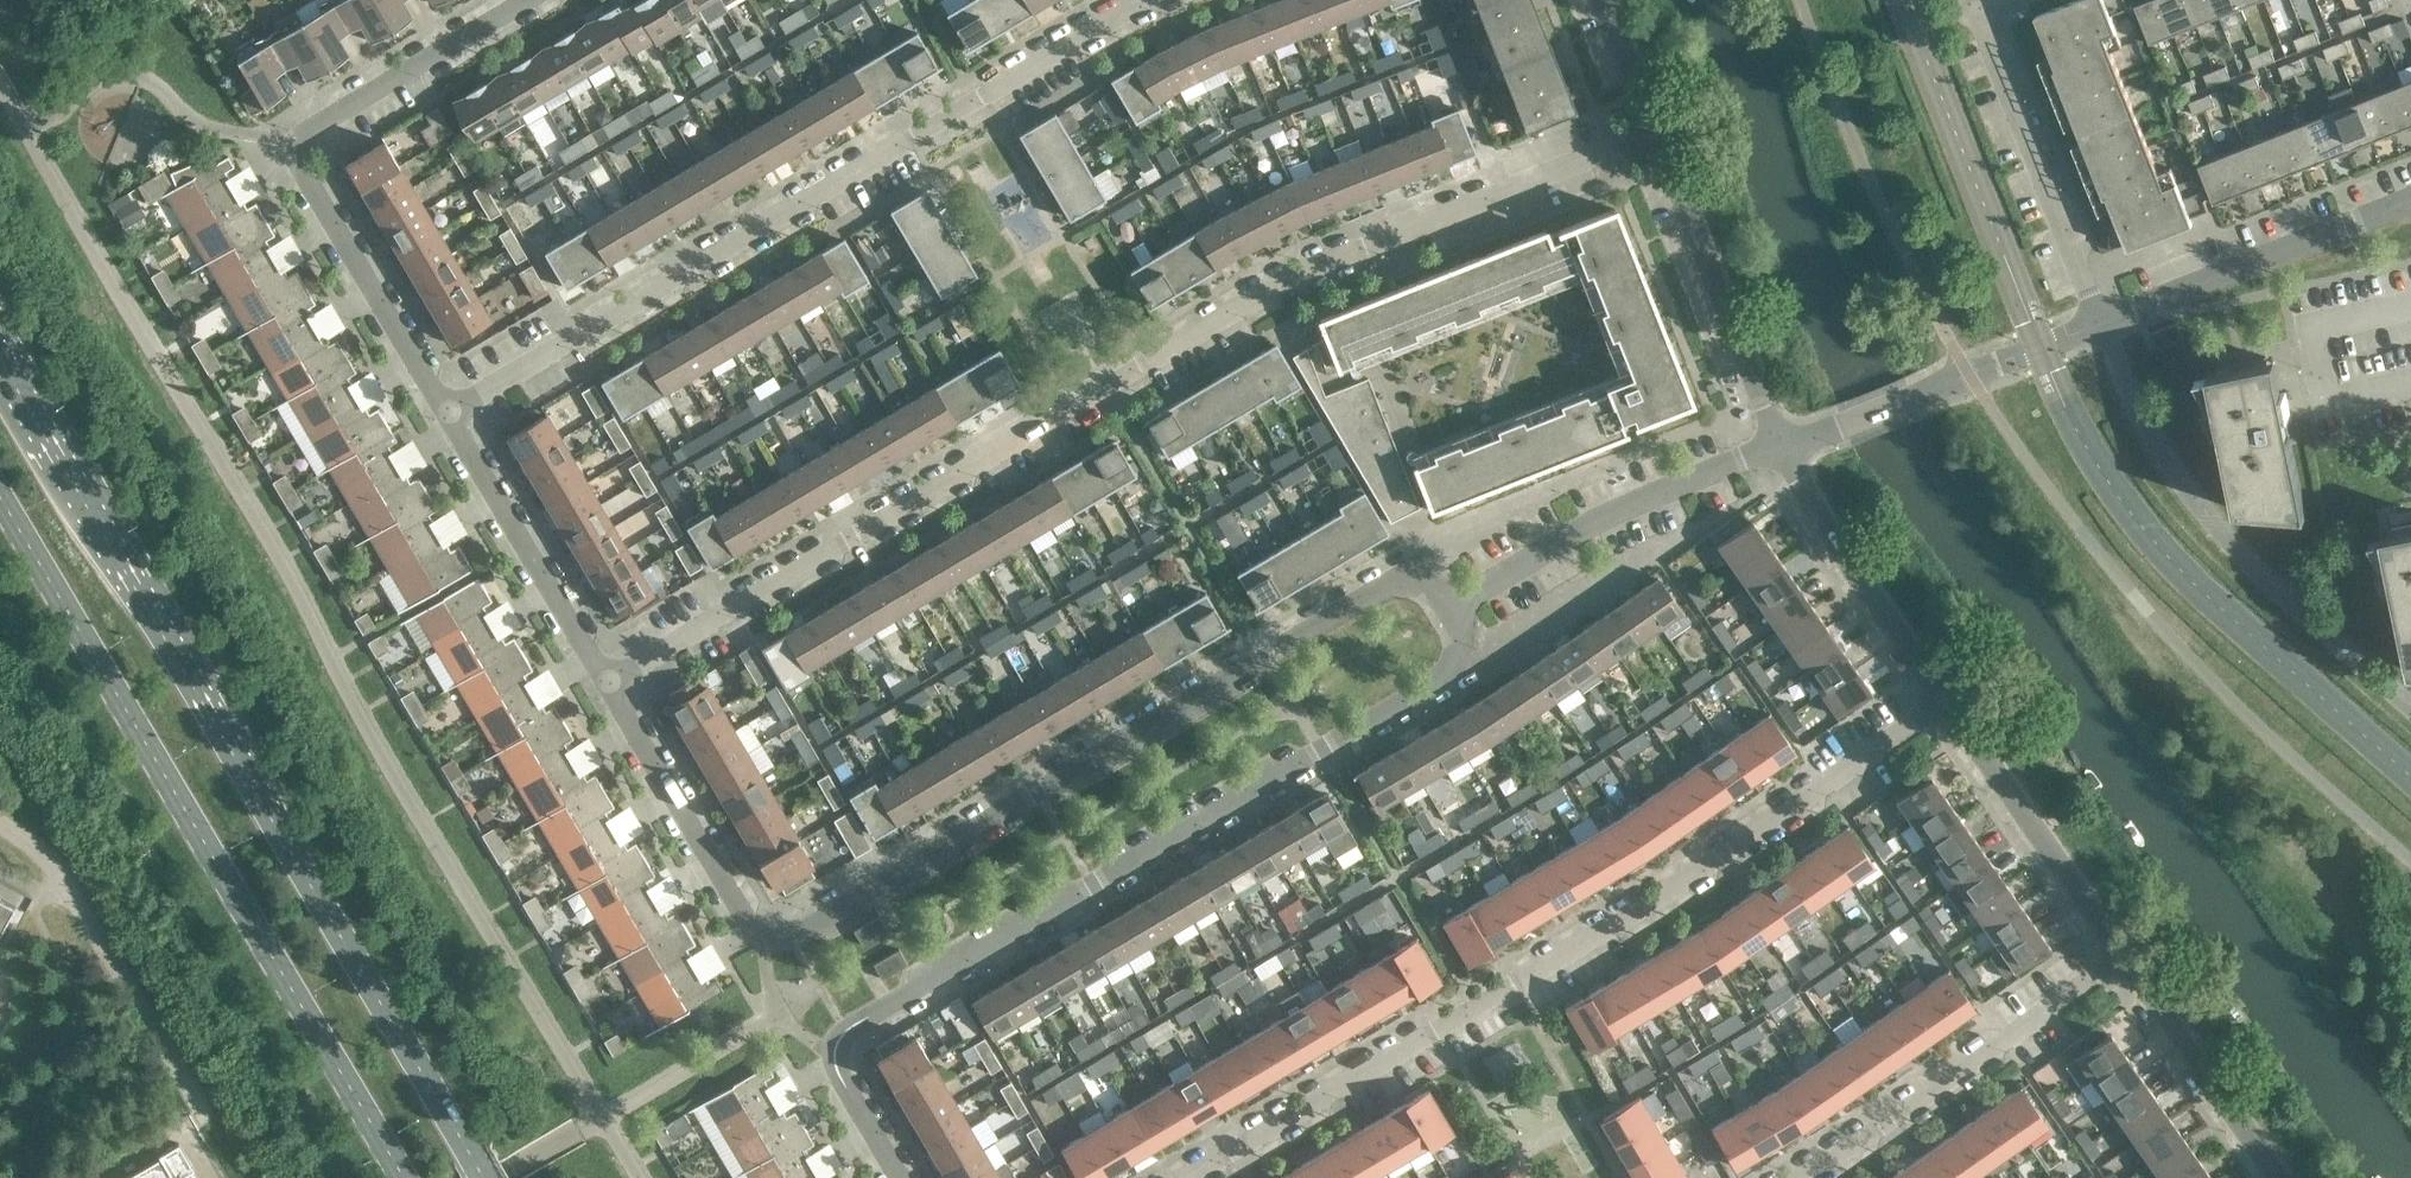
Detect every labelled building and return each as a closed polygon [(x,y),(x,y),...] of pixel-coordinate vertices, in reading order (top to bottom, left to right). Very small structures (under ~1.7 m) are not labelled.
[(332,0),(326,0),(318,4),(316,0),(313,0),(296,10),(302,21),(302,22),(331,71),(331,70),(331,69),(349,55),(335,33),(347,26),(332,0)] [(375,0),(332,0),(347,26),(359,19),(372,41),(393,32),(394,33),(375,0)] [(394,33),(395,33),(394,31),(412,17),(402,0),(375,0),(394,33)] [(662,0),(645,0),(634,4),(654,36),(653,37),(655,41),(679,27),(677,23),(676,23),(662,0)] [(692,0),(662,0),(676,23),(677,23),(699,10),(696,6),(696,7),(692,0)] [(970,0),(948,13),(969,49),(992,36),(970,0)] [(999,0),(970,0),(992,36),(1012,23),(999,0)] [(1027,0),(999,0),(1012,23),(1033,11),(1027,0)] [(1033,11),(1051,0),(1027,0),(1033,11)] [(1280,0),(1276,0),(1256,8),(1271,47),(1295,37),(1280,0)] [(1308,0),(1280,0),(1295,37),(1319,28),(1308,0)] [(1335,0),(1308,0),(1319,28),(1343,18),(1335,0)] [(1363,0),(1335,0),(1343,18),(1366,9),(1363,0)] [(1366,9),(1389,0),(1363,0),(1366,9)] [(1451,0),(1438,0),(1443,11),(1453,7),(1451,0)] [(1532,0),(1474,0),(1499,63),(1549,43),(1532,0)] [(2125,0),(2074,0),(2035,15),(2056,68),(2053,69),(2055,72),(2110,50),(2122,45),(2110,15),(2128,8),(2125,0)] [(2161,0),(2147,0),(2135,5),(2150,43),(2174,33),(2161,0)] [(2187,0),(2161,0),(2174,33),(2196,25),(2187,0)] [(2213,0),(2187,0),(2196,25),(2219,16),(2213,0)] [(2239,0),(2213,0),(2219,16),(2241,7),(2239,0)] [(2376,0),(2368,0),(2372,11),(2379,8),(2376,0)] [(2379,8),(2387,5),(2385,0),(2376,0),(2379,8)] [(618,3),(608,9),(630,46),(629,46),(631,50),(653,37),(654,36),(634,4),(621,9),(618,3)] [(863,12),(858,3),(845,10),(851,20),(863,12)] [(801,8),(790,15),(797,27),(808,20),(801,8)] [(1271,47),(1256,8),(1232,17),(1247,56),(1271,47)] [(630,46),(608,9),(603,12),(604,14),(600,17),(586,22),(608,59),(629,46),(630,46)] [(302,21),(296,10),(283,18),(277,22),(276,25),(278,28),(267,36),(283,64),(295,57),(308,79),(329,70),(330,71),(331,71),(302,22),(302,21)] [(851,20),(845,10),(832,18),(838,27),(851,20)] [(1460,24),(1454,10),(1444,14),(1449,29),(1460,24)] [(2361,13),(2350,17),(2354,28),(2365,24),(2361,13)] [(797,27),(790,15),(778,21),(786,33),(797,27)] [(1247,56),(1232,17),(1206,28),(1223,65),(1247,56)] [(2354,28),(2350,17),(2339,22),(2343,33),(2354,28)] [(608,59),(586,22),(574,32),(570,34),(569,32),(564,35),(585,72),(608,59)] [(2390,22),(2379,26),(2384,38),(2395,33),(2390,22)] [(1443,34),(1439,24),(1426,29),(1429,39),(1443,34)] [(819,35),(813,25),(800,33),(806,42),(819,35)] [(2384,38),(2379,26),(2368,31),(2373,42),(2384,38)] [(1223,65),(1206,28),(1182,40),(1200,77),(1223,65)] [(2316,30),(2305,34),(2309,46),(2320,42),(2316,30)] [(231,48),(238,59),(237,60),(252,85),(241,94),(252,113),(266,108),(266,109),(268,108),(267,107),(285,93),(272,70),(283,64),(267,36),(265,37),(262,31),(252,35),(253,37),(233,49),(232,48),(231,48)] [(917,32),(894,45),(915,81),(938,67),(917,32)] [(806,42),(800,33),(788,40),(793,50),(806,42)] [(757,34),(746,41),(753,53),(764,46),(757,34)] [(1447,44),(1443,34),(1429,39),(1433,49),(1447,44)] [(2309,46),(2305,34),(2294,39),(2298,51),(2309,46)] [(585,72),(564,35),(559,38),(560,40),(556,43),(542,48),(563,85),(585,72)] [(1200,77),(1182,40),(1158,52),(1177,88),(1200,77)] [(2350,52),(2345,40),(2334,44),(2339,56),(2350,52)] [(753,53),(746,41),(734,48),(741,59),(753,53)] [(1575,108),(1549,43),(1499,63),(1524,128),(1575,108)] [(2339,56),(2334,44),(2323,49),(2328,61),(2339,56)] [(915,81),(894,45),(873,58),(894,93),(915,81)] [(563,85),(542,48),(530,58),(526,60),(525,58),(520,61),(541,98),(563,85)] [(2270,48),(2260,52),(2264,64),(2275,60),(2270,48)] [(2135,112),(2110,50),(2055,72),(2079,134),(2135,112)] [(775,61),(769,51),(756,59),(762,68),(775,61)] [(1399,51),(1385,56),(1389,67),(1403,61),(1399,51)] [(1450,51),(1436,56),(1440,66),(1454,61),(1450,51)] [(1177,88),(1158,52),(1134,66),(1155,101),(1157,101),(1177,88)] [(2264,64),(2260,52),(2249,56),(2253,69),(2264,64)] [(1389,67),(1385,56),(1372,62),(1376,72),(1389,67)] [(1484,85),(1473,57),(1463,61),(1474,89),(1484,85)] [(894,93),(873,58),(852,70),(873,106),(894,93)] [(2305,70),(2300,58),(2289,62),(2294,74),(2305,70)] [(762,68),(756,59),(744,66),(749,76),(762,68)] [(714,60),(702,66),(709,78),(721,72),(714,60)] [(541,98),(520,61),(515,64),(516,66),(512,69),(498,74),(519,111),(541,98)] [(1458,71),(1454,61),(1440,66),(1444,76),(1458,71)] [(2294,74),(2289,62),(2278,66),(2283,78),(2294,74)] [(709,78),(702,66),(691,73),(698,85),(709,78)] [(1155,101),(1134,66),(1111,80),(1139,127),(1164,112),(1157,101),(1155,101)] [(1414,77),(1410,66),(1396,72),(1400,82),(1414,77)] [(2225,66),(2214,70),(2219,82),(2230,78),(2225,66)] [(873,106),(852,70),(830,83),(851,119),(873,106)] [(1351,70),(1338,75),(1342,86),(1355,80),(1351,70)] [(2219,82),(2214,70),(2203,74),(2208,86),(2219,82)] [(525,120),(519,111),(498,74),(486,84),(481,86),(480,85),(475,87),(497,124),(503,133),(525,120)] [(1342,86),(1338,75),(1324,81),(1328,91),(1342,86)] [(2260,88),(2255,76),(2244,80),(2249,92),(2260,88)] [(730,87),(725,78),(712,85),(718,95),(730,87)] [(1381,90),(1377,79),(1363,85),(1368,95),(1381,90)] [(2181,83),(2182,87),(2185,95),(2197,91),(2192,79),(2181,83)] [(2249,92),(2244,80),(2233,84),(2238,96),(2249,92)] [(2402,84),(2410,106),(2410,81),(2402,84)] [(851,119),(830,83),(808,96),(829,132),(851,119)] [(2402,84),(2380,93),(2395,131),(2410,125),(2410,106),(2402,84)] [(718,95),(712,85),(699,93),(705,102),(718,95)] [(1368,95),(1363,85),(1350,90),(1354,100),(1368,95)] [(497,124),(475,87),(470,90),(471,92),(468,95),(453,101),(461,124),(463,123),(465,122),(475,138),(497,124)] [(668,87),(657,93),(664,105),(675,98),(668,87)] [(1304,89),(1290,94),(1294,105),(1308,99),(1304,89)] [(1466,90),(1458,93),(1464,107),(1471,104),(1466,90)] [(1118,105),(1110,92),(1101,98),(1108,111),(1118,105)] [(664,105),(657,93),(645,100),(653,112),(664,105)] [(2215,104),(2210,93),(2199,98),(2204,109),(2215,104)] [(2395,131),(2380,93),(2357,102),(2372,140),(2395,131)] [(1294,105),(1290,94),(1276,100),(1280,110),(1294,105)] [(829,132),(808,96),(786,109),(807,145),(829,132)] [(1334,108),(1330,98),(1316,103),(1320,114),(1334,108)] [(2204,109),(2199,98),(2188,102),(2193,113),(2204,109)] [(2372,140),(2357,102),(2335,111),(2350,149),(2372,140)] [(1320,114),(1316,103),(1302,109),(1306,119),(1320,114)] [(686,113),(681,104),(668,111),(674,121),(686,113)] [(1125,117),(1118,105),(1108,111),(1116,123),(1125,117)] [(453,132),(438,107),(425,115),(430,123),(420,130),(430,146),(453,132)] [(1258,107),(1244,112),(1248,123),(1262,117),(1258,107)] [(1430,119),(1433,124),(1434,124),(1449,162),(1475,152),(1457,108),(1430,119)] [(807,145),(786,109),(764,122),(785,158),(807,145)] [(674,121),(668,111),(656,118),(661,128),(674,121)] [(2350,149),(2335,111),(2312,120),(2327,158),(2350,149)] [(625,112),(613,119),(621,131),(632,124),(625,112)] [(1248,123),(1244,112),(1231,118),(1235,128),(1248,123)] [(2158,172),(2135,112),(2079,134),(2104,197),(2107,196),(2172,170),(2171,167),(2158,172)] [(1068,134),(1055,113),(1019,134),(1032,155),(1068,134)] [(621,131),(613,119),(602,126),(609,138),(621,131)] [(1281,129),(1277,119),(1263,125),(1268,135),(1281,129)] [(2327,158),(2312,120),(2290,129),(2305,167),(2327,158)] [(785,158),(764,122),(742,135),(763,171),(785,158)] [(1434,124),(1433,124),(1410,133),(1426,172),(1449,162),(1434,124)] [(1268,135),(1263,125),(1250,131),(1254,141),(1268,135)] [(1216,129),(1204,137),(1209,146),(1222,139),(1216,129)] [(2305,167),(2290,129),(2267,138),(2282,176),(2305,167)] [(642,139),(636,130),(624,137),(630,147),(642,139)] [(1426,172),(1410,133),(1386,143),(1402,181),(1426,172)] [(1080,155),(1068,134),(1032,155),(1045,176),(1080,155)] [(1142,146),(1135,134),(1125,140),(1133,152),(1142,146)] [(763,171),(742,135),(720,148),(741,184),(763,171)] [(630,147),(624,137),(611,145),(617,154),(630,147)] [(1209,146),(1204,137),(1191,144),(1197,154),(1209,146)] [(2282,176),(2267,138),(2245,146),(2260,185),(2282,176)] [(581,139),(569,145),(576,157),(588,150),(581,139)] [(466,154),(458,140),(447,146),(455,161),(466,154)] [(347,164),(360,187),(398,165),(385,141),(347,164)] [(1402,181),(1386,143),(1363,152),(1378,191),(1402,181)] [(576,157),(569,145),(558,152),(565,164),(576,157)] [(1231,155),(1225,145),(1212,153),(1218,162),(1231,155)] [(1150,159),(1142,146),(1133,152),(1140,165),(1150,159)] [(1168,146),(1155,153),(1161,163),(1173,155),(1168,146)] [(2260,185),(2245,146),(2222,155),(2237,194),(2260,185)] [(741,184),(720,148),(698,161),(719,197),(741,184)] [(1378,191),(1363,152),(1339,161),(1354,200),(1378,191)] [(1218,162),(1212,153),(1200,160),(1206,170),(1218,162)] [(475,169),(466,154),(455,161),(464,175),(475,169)] [(1093,176),(1080,155),(1045,176),(1057,197),(1093,176)] [(1179,164),(1173,155),(1161,163),(1166,172),(1179,164)] [(2237,194),(2222,155),(2198,165),(2214,203),(2237,194)] [(166,193),(191,235),(217,219),(209,206),(236,189),(226,171),(234,166),(228,156),(215,164),(210,156),(170,172),(176,187),(166,193)] [(598,165),(592,156),(580,163),(585,173),(598,165)] [(719,197),(698,161),(676,175),(697,210),(719,197)] [(1354,200),(1339,161),(1315,171),(1330,209),(1354,200)] [(585,173),(580,163),(567,171),(573,180),(585,173)] [(411,187),(398,165),(360,187),(373,209),(411,187)] [(537,165),(525,171),(532,183),(544,177),(537,165)] [(1153,165),(1141,172),(1147,183),(1159,175),(1153,165)] [(2183,198),(2172,170),(2107,196),(2112,208),(2109,249),(2126,243),(2128,248),(2186,226),(2183,220),(2208,210),(2201,191),(2183,198)] [(532,183),(525,171),(514,178),(521,190),(532,183)] [(1330,209),(1315,171),(1289,181),(1306,219),(1330,209)] [(1183,183),(1177,173),(1165,181),(1170,190),(1183,183)] [(697,210),(676,175),(654,188),(675,223),(697,210)] [(1105,198),(1093,176),(1057,197),(1070,219),(1105,198)] [(555,191),(549,181),(537,189),(543,198),(555,191)] [(1170,190),(1165,181),(1152,188),(1158,198),(1170,190)] [(1306,219),(1289,181),(1264,194),(1284,231),(1306,219)] [(492,198),(484,184),(473,190),(481,205),(492,198)] [(425,209),(411,187),(373,209),(387,231),(425,209)] [(675,223),(654,188),(632,201),(653,236),(675,223)] [(247,207),(236,189),(209,206),(217,219),(191,235),(207,262),(269,225),(256,202),(247,207)] [(543,198),(537,189),(524,196),(530,206),(543,198)] [(939,211),(926,189),(891,210),(903,232),(939,211)] [(128,192),(108,204),(113,212),(115,211),(125,227),(145,215),(135,199),(133,200),(128,192)] [(1284,231),(1264,194),(1242,206),(1261,243),(1284,231)] [(501,213),(492,198),(481,205),(490,219),(501,213)] [(1141,208),(1136,198),(1123,206),(1129,215),(1141,208)] [(653,236),(632,201),(610,214),(631,249),(653,236)] [(1129,215),(1123,206),(1110,213),(1116,223),(1129,215)] [(1261,243),(1242,206),(1218,219),(1238,255),(1261,243)] [(1559,230),(1562,238),(1550,242),(1546,230),(1320,320),(1326,336),(1319,340),(1328,364),(1336,361),(1341,373),(1581,277),(1619,374),(1410,456),(1429,502),(1424,505),(1424,506),(1429,503),(1431,509),(1626,432),(1621,420),(1632,416),(1635,424),(1691,402),(1615,208),(1559,230)] [(438,231),(425,209),(387,231),(400,253),(438,231)] [(951,231),(939,211),(903,232),(916,253),(951,231)] [(631,249),(610,214),(588,227),(609,262),(631,249)] [(1238,255),(1218,219),(1195,232),(1216,268),(1238,255)] [(275,235),(269,225),(207,262),(232,303),(257,288),(249,274),(277,258),(266,240),(275,235)] [(609,262),(588,227),(567,239),(588,275),(609,262)] [(519,242),(510,228),(499,234),(508,249),(519,242)] [(451,253),(438,231),(400,253),(413,275),(451,253)] [(964,252),(951,231),(916,253),(928,273),(964,252)] [(1216,268),(1195,232),(1174,245),(1195,280),(1216,268)] [(872,285),(844,238),(820,252),(841,287),(840,288),(847,300),(872,285)] [(865,238),(855,243),(863,256),(872,250),(865,238)] [(588,275),(567,239),(545,252),(566,288),(588,275)] [(527,257),(519,242),(508,249),(516,263),(527,257)] [(1195,280),(1174,245),(1154,257),(1175,293),(1195,280)] [(880,263),(872,250),(863,256),(870,269),(880,263)] [(841,287),(820,252),(798,265),(819,300),(840,288),(841,287)] [(977,274),(964,252),(928,273),(941,295),(977,274)] [(464,275),(451,253),(413,275),(426,297),(464,275)] [(1175,293),(1154,257),(1131,270),(1152,306),(1175,293)] [(288,276),(277,258),(249,274),(257,288),(232,303),(248,331),(310,294),(296,271),(288,276)] [(547,290),(532,264),(519,272),(534,297),(547,290)] [(819,300),(798,265),(776,278),(797,313),(819,300)] [(163,271),(152,277),(159,290),(171,284),(163,271)] [(477,297),(464,275),(426,297),(439,319),(477,297)] [(797,313),(776,278),(754,291),(775,327),(797,313)] [(890,279),(880,285),(887,297),(897,292),(890,279)] [(178,297),(171,284),(159,290),(167,303),(178,297)] [(775,327),(754,291),(732,304),(753,340),(775,327)] [(905,304),(897,292),(887,297),(895,310),(905,304)] [(316,303),(310,294),(248,331),(272,372),(298,356),(290,343),(318,326),(307,308),(316,303)] [(491,320),(477,297),(439,319),(454,345),(455,344),(454,342),(491,320)] [(753,340),(732,304),(710,317),(731,353),(753,340)] [(964,313),(958,304),(945,311),(951,321),(964,313)] [(893,321),(888,312),(875,319),(880,329),(893,321)] [(943,326),(937,316),(924,324),(930,333),(943,326)] [(731,353),(710,317),(688,330),(709,366),(731,353)] [(899,330),(893,321),(880,329),(886,338),(899,330)] [(930,333),(924,324),(912,331),(917,341),(930,333)] [(329,345),(318,326),(290,343),(298,356),(272,372),(289,399),(351,362),(337,340),(329,345)] [(709,366),(688,330),(666,343),(687,379),(709,366)] [(953,334),(957,342),(962,339),(957,331),(953,334)] [(855,343),(861,353),(874,345),(868,335),(855,343)] [(203,339),(192,346),(200,359),(211,352),(203,339)] [(900,351),(894,341),(882,349),(887,359),(900,351)] [(687,379),(666,343),(644,356),(665,392),(687,379)] [(1300,384),(1276,343),(1252,357),(1274,392),(1272,393),(1275,398),(1300,384)] [(1325,395),(1306,348),(1292,356),(1390,522),(1420,508),(1420,507),(1419,507),(1368,378),(1325,395)] [(887,359),(882,349),(869,356),(875,366),(887,359)] [(1020,384),(999,349),(976,362),(997,398),(1020,384)] [(219,365),(211,352),(200,359),(208,372),(219,365)] [(838,353),(825,361),(831,370),(844,363),(838,353)] [(665,392),(644,356),(623,369),(644,404),(665,392)] [(2266,356),(2265,356),(2266,362),(2215,372),(2208,373),(2208,374),(2213,400),(2220,432),(2235,507),(2237,507),(2236,503),(2267,497),(2269,506),(2301,499),(2304,514),(2306,514),(2286,414),(2290,413),(2285,392),(2281,393),(2274,394),(2267,361),(2266,356)] [(1274,392),(1252,357),(1232,369),(1253,405),(1272,393),(1274,392)] [(831,370),(825,361),(813,368),(818,378),(831,370)] [(356,372),(351,362),(289,399),(313,440),(339,425),(331,411),(359,395),(348,377),(356,372)] [(997,398),(976,362),(955,374),(976,410),(997,398)] [(856,377),(850,368),(838,375),(843,385),(856,377)] [(644,404),(623,369),(601,381),(623,417),(644,404)] [(1253,405),(1232,369),(1211,381),(1232,417),(1253,405)] [(976,410),(955,374),(934,387),(955,422),(976,410)] [(843,385),(838,375),(825,383),(831,392),(843,385)] [(794,379),(781,387),(787,396),(800,389),(794,379)] [(1232,417),(1211,381),(1190,394),(1211,429),(1232,417)] [(609,409),(594,384),(581,391),(596,417),(609,409)] [(787,396),(781,387),(769,394),(774,404),(787,396)] [(955,422),(934,387),(912,400),(933,435),(955,422)] [(812,403),(806,394),(793,401),(799,411),(812,403)] [(1211,429),(1190,394),(1169,406),(1190,442),(1211,429)] [(369,413),(359,395),(331,411),(339,425),(313,440),(329,468),(391,431),(378,408),(369,413)] [(933,435),(912,400),(890,413),(911,449),(933,435)] [(799,411),(793,401),(781,409),(787,418),(799,411)] [(750,406),(737,413),(743,423),(755,415),(750,406)] [(1190,442),(1169,406),(1146,420),(1167,455),(1190,442)] [(244,408),(233,414),(240,427),(251,421),(244,408)] [(743,423),(737,413),(725,421),(730,430),(743,423)] [(911,449),(890,413),(868,426),(889,462),(911,449)] [(508,435),(523,460),(561,438),(547,415),(510,437),(509,434),(508,435)] [(623,431),(614,416),(603,423),(611,438),(623,431)] [(1327,428),(1321,419),(1308,427),(1314,436),(1327,428)] [(768,429),(762,420),(749,427),(755,437),(768,429)] [(259,434),(251,421),(240,427),(248,440),(259,434)] [(889,462),(868,426),(846,439),(867,475),(889,462)] [(755,437),(749,427),(737,435),(742,444),(755,437)] [(1332,438),(1327,428),(1314,436),(1319,445),(1332,438)] [(397,440),(391,431),(329,468),(354,509),(379,494),(371,480),(399,464),(388,446),(397,440)] [(631,446),(623,431),(611,438),(620,452),(631,446)] [(706,432),(693,439),(699,449),(711,441),(706,432)] [(574,460),(561,438),(523,460),(536,482),(574,460)] [(1114,438),(1091,452),(1113,488),(1135,474),(1114,438)] [(699,449),(693,439),(680,447),(686,456),(699,449)] [(867,475),(846,439),(824,452),(845,488),(867,475)] [(1336,444),(1323,451),(1328,461),(1341,453),(1336,444)] [(724,455),(718,446),(706,453),(711,463),(724,455)] [(1295,446),(1282,454),(1288,464),(1301,456),(1295,446)] [(845,488),(824,452),(802,465),(823,501),(845,488)] [(1113,488),(1091,452),(1071,464),(1092,500),(1113,488)] [(711,463),(706,453),(693,461),(699,470),(711,463)] [(1347,462),(1341,453),(1328,461),(1334,470),(1347,462)] [(1288,464),(1282,454),(1270,461),(1275,471),(1288,464)] [(664,457),(651,464),(657,474),(669,466),(664,457)] [(587,482),(574,460),(536,482),(549,505),(587,482)] [(649,475),(640,461),(629,467),(638,482),(649,475)] [(1310,472),(1304,463),(1292,470),(1297,480),(1310,472)] [(410,482),(399,464),(371,480),(379,494),(354,509),(370,536),(432,500),(419,477),(410,482)] [(1092,500),(1071,464),(1050,477),(1071,512),(1092,500)] [(823,501),(802,465),(780,478),(801,514),(823,501)] [(1251,468),(1239,476),(1244,485),(1257,478),(1251,468)] [(1297,480),(1292,470),(1279,478),(1285,487),(1297,480)] [(679,482),(673,472),(660,480),(666,489),(679,482)] [(657,490),(649,475),(638,482),(646,496),(657,490)] [(1244,485),(1239,476),(1226,483),(1232,493),(1244,485)] [(284,477),(273,483),(281,496),(292,489),(284,477)] [(1071,512),(1050,477),(1028,490),(1049,525),(1071,512)] [(801,514),(780,478),(758,491),(779,527),(801,514)] [(600,504),(587,482),(549,505),(562,527),(600,504)] [(684,491),(679,482),(666,489),(671,499),(684,491)] [(1205,496),(1211,505),(1223,498),(1218,488),(1205,496)] [(300,502),(292,489),(281,496),(289,509),(300,502)] [(1049,525),(1028,490),(1006,503),(1027,538),(1049,525)] [(1270,500),(1264,490),(1252,498),(1257,507),(1270,500)] [(779,527),(758,491),(736,504),(757,540),(779,527)] [(1388,532),(1364,491),(1339,505),(1342,511),(1343,510),(1365,546),(1388,532)] [(1150,501),(1148,506),(1153,513),(1163,507),(1156,497),(1150,501)] [(1257,507),(1252,498),(1239,505),(1245,515),(1257,507)] [(438,509),(432,500),(370,536),(394,577),(420,562),(412,549),(440,532),(429,514),(438,509)] [(1027,538),(1006,503),(984,516),(1005,552),(1027,538)] [(613,526),(600,504),(562,527),(575,549),(613,526)] [(736,504),(715,517),(714,517),(735,553),(757,540),(736,504)] [(675,519),(666,505),(655,511),(664,526),(675,519)] [(1236,520),(1231,510),(1218,518),(1224,527),(1236,520)] [(1343,510),(1342,511),(1323,522),(1344,558),(1365,546),(1343,510)] [(316,520),(311,511),(299,519),(304,527),(316,520)] [(712,511),(687,526),(711,567),(735,553),(714,517),(715,517),(712,511)] [(1005,552),(984,516),(961,529),(983,565),(1005,552)] [(683,534),(675,519),(664,526),(672,540),(683,534)] [(1717,545),(1732,567),(1768,542),(1752,521),(1717,545)] [(1344,558),(1323,522),(1302,535),(1323,570),(1344,558)] [(626,548),(613,526),(575,549),(588,571),(626,548)] [(1140,534),(1146,544),(1159,536),(1153,527),(1140,534)] [(983,565),(961,529),(939,542),(961,578),(983,565)] [(2389,534),(2381,535),(2387,562),(2388,568),(2393,594),(2409,669),(2410,669),(2410,664),(2410,529),(2389,534)] [(451,550),(440,532),(412,549),(420,562),(394,577),(411,606),(473,569),(459,545),(451,550)] [(1323,570),(1302,535),(1281,547),(1302,583),(1323,570)] [(1132,539),(1119,547),(1125,556),(1138,549),(1132,539)] [(703,566),(688,541),(675,549),(690,574),(703,566)] [(961,578),(939,542),(917,555),(939,591),(961,578)] [(1782,563),(1768,542),(1732,567),(1747,588),(1782,563)] [(325,545),(314,552),(322,564),(333,558),(325,545)] [(1125,556),(1119,547),(1107,554),(1112,564),(1125,556)] [(1302,583),(1281,547),(1260,559),(1281,595),(1302,583)] [(639,570),(626,548),(588,571),(601,593),(639,570)] [(1172,558),(1166,548),(1153,556),(1159,566),(1172,558)] [(939,591),(917,555),(895,568),(916,604),(939,591)] [(341,571),(333,558),(322,564),(330,577),(341,571)] [(1281,595),(1260,559),(1237,573),(1258,609),(1281,595)] [(1151,570),(1145,561),(1132,568),(1138,578),(1151,570)] [(1797,584),(1782,563),(1747,588),(1762,609),(1797,584)] [(916,604),(895,568),(873,581),(894,617),(916,604)] [(1091,568),(1078,575),(1084,585),(1097,577),(1091,568)] [(1138,578),(1132,568),(1120,576),(1125,585),(1138,578)] [(652,592),(639,570),(601,593),(616,618),(617,617),(616,615),(627,609),(632,617),(667,596),(662,586),(652,592)] [(1084,585),(1078,575),(1066,583),(1071,592),(1084,585)] [(416,614),(433,642),(459,627),(467,641),(494,624),(484,606),(492,601),(478,577),(416,614)] [(1637,592),(1660,626),(1669,637),(1690,622),(1659,577),(1637,592)] [(1691,578),(1682,584),(1690,597),(1699,590),(1691,578)] [(894,617),(873,581),(851,594),(872,630),(894,617)] [(1106,593),(1100,583),(1088,591),(1093,600),(1106,593)] [(1812,605),(1797,584),(1762,609),(1776,630),(1812,605)] [(1708,602),(1699,590),(1690,597),(1699,609),(1708,602)] [(1093,600),(1088,591),(1075,598),(1081,608),(1093,600)] [(1205,592),(1182,605),(1204,641),(1226,628),(1205,592)] [(1660,626),(1637,592),(1616,607),(1639,641),(1660,626)] [(872,630),(851,594),(829,607),(850,643),(872,630)] [(1047,594),(1034,601),(1040,611),(1052,603),(1047,594)] [(1040,611),(1034,601),(1021,609),(1027,618),(1040,611)] [(1204,641),(1182,605),(1162,618),(1183,653),(1204,641)] [(1826,626),(1812,605),(1776,630),(1791,651),(1826,626)] [(850,643),(829,607),(807,620),(828,656),(850,643)] [(1639,641),(1616,607),(1595,621),(1618,655),(1639,641)] [(1062,619),(1056,609),(1043,617),(1049,627),(1062,619)] [(366,614),(355,621),(363,634),(374,627),(366,614)] [(1049,627),(1043,617),(1031,624),(1036,634),(1049,627)] [(1183,653),(1162,618),(1141,630),(1162,666),(1183,653)] [(828,656),(807,620),(785,634),(806,669),(808,668),(828,656)] [(1720,620),(1711,626),(1719,638),(1728,632),(1720,620)] [(1618,655),(1595,621),(1574,636),(1597,670),(1618,655)] [(1004,623),(992,630),(998,640),(1010,632),(1004,623)] [(505,642),(494,624),(467,641),(459,627),(433,642),(457,683),(519,647),(514,637),(505,642)] [(1841,647),(1826,626),(1791,651),(1806,672),(1841,647)] [(998,640),(992,630),(979,638),(985,647),(998,640)] [(1162,666),(1141,630),(1119,643),(1140,679),(1162,666)] [(1016,642),(1010,632),(998,640),(1003,650),(1016,642)] [(1737,644),(1728,632),(1719,638),(1728,650),(1737,644)] [(806,669),(785,634),(762,647),(786,688),(811,674),(808,668),(806,669)] [(387,649),(379,636),(368,642),(376,655),(387,649)] [(1597,670),(1574,636),(1553,651),(1576,685),(1597,670)] [(1003,650),(998,640),(985,647),(991,657),(1003,650)] [(1140,679),(1119,643),(1097,656),(1118,692),(1140,679)] [(959,646),(946,653),(952,663),(964,656),(959,646)] [(533,669),(519,647),(457,683),(473,711),(499,696),(507,709),(535,693),(524,674),(533,669)] [(1856,669),(1841,647),(1806,672),(1820,693),(1856,669)] [(1576,685),(1553,651),(1531,665),(1554,699),(1576,685)] [(771,678),(756,653),(743,660),(758,686),(771,678)] [(952,663),(946,653),(933,661),(939,671),(952,663)] [(1118,692),(1097,656),(1075,669),(1096,705),(1118,692)] [(1755,658),(1746,665),(1754,677),(1763,670),(1755,658)] [(974,671),(968,661),(956,669),(961,679),(974,671)] [(1554,699),(1531,665),(1510,679),(1533,713),(1554,699)] [(1706,665),(1694,674),(1700,683),(1712,674),(1706,665)] [(668,705),(683,730),(721,708),(709,689),(723,680),(715,667),(669,694),(675,704),(670,707),(669,704),(668,705)] [(961,679),(956,669),(943,676),(949,686),(961,679)] [(1096,705),(1075,669),(1053,682),(1074,718),(1096,705)] [(1871,690),(1856,669),(1820,693),(1836,715),(1871,690)] [(1772,682),(1763,670),(1754,677),(1763,689),(1772,682)] [(914,672),(902,680),(907,689),(920,682),(914,672)] [(1727,673),(1714,682),(1722,694),(1735,685),(1727,673)] [(1700,683),(1694,674),(1682,682),(1688,691),(1700,683)] [(1533,713),(1510,679),(1489,693),(1512,728),(1533,713)] [(907,689),(902,680),(889,687),(895,697),(907,689)] [(1074,718),(1053,682),(1030,695),(1052,731),(1074,718)] [(1722,694),(1714,682),(1701,691),(1709,702),(1722,694)] [(785,700),(776,685),(765,692),(773,707),(785,700)] [(930,697),(924,688),(911,695),(917,705),(930,697)] [(413,692),(402,698),(409,711),(420,705),(413,692)] [(546,711),(535,693),(507,709),(499,696),(473,711),(498,752),(560,715),(554,706),(546,711)] [(1512,728),(1489,693),(1467,707),(1489,742),(1512,728)] [(917,705),(911,695),(899,703),(905,712),(917,705)] [(1052,731),(1030,695),(1008,709),(1030,744),(1052,731)] [(1664,695),(1652,703),(1658,712),(1670,704),(1664,695)] [(870,698),(858,706),(863,715),(876,708),(870,698)] [(793,715),(785,700),(773,707),(782,721),(793,715)] [(1784,700),(1775,706),(1784,718),(1793,712),(1784,700)] [(1658,712),(1652,703),(1640,711),(1646,720),(1658,712)] [(1685,703),(1672,711),(1680,723),(1693,714),(1685,703)] [(428,718),(420,705),(409,711),(417,724),(428,718)] [(863,715),(858,706),(845,713),(851,723),(863,715)] [(1489,742),(1467,707),(1445,721),(1466,756),(1489,742)] [(734,730),(721,708),(683,730),(696,752),(734,730)] [(1030,744),(1008,709),(986,722),(1007,757),(1030,744)] [(1680,723),(1672,711),(1659,720),(1667,732),(1680,723)] [(1801,724),(1793,712),(1784,718),(1792,731),(1801,724)] [(1771,714),(1771,713),(1747,729),(1771,764),(1795,747),(1794,746),(1792,748),(1769,715),(1771,714)] [(886,723),(880,714),(867,721),(873,731),(886,723)] [(574,738),(560,715),(498,752),(514,779),(540,764),(548,778),(576,761),(565,743),(574,738)] [(820,716),(807,724),(813,733),(826,725),(820,716)] [(873,731),(867,721),(855,729),(860,738),(873,731)] [(1466,756),(1445,721),(1423,734),(1444,769),(1466,756)] [(1007,757),(986,722),(964,735),(985,770),(1007,757)] [(1621,724),(1608,732),(1614,741),(1627,733),(1621,724)] [(831,735),(826,725),(813,733),(818,742),(831,735)] [(811,744),(802,729),(791,736),(800,751),(811,744)] [(1771,764),(1747,729),(1726,744),(1750,778),(1771,764)] [(747,752),(734,730),(696,752),(709,775),(747,752)] [(1614,741),(1608,732),(1596,740),(1602,750),(1614,741)] [(1643,732),(1630,740),(1638,752),(1650,743),(1643,732)] [(1444,769),(1423,734),(1401,747),(1422,782),(1444,769)] [(985,770),(964,735),(942,748),(963,783),(985,770)] [(1638,752),(1630,740),(1617,749),(1625,761),(1638,752)] [(840,750),(835,741),(822,748),(827,758),(840,750)] [(819,759),(811,744),(800,751),(808,765),(819,759)] [(1750,778),(1726,744),(1705,759),(1729,793),(1750,778)] [(758,745),(747,752),(709,775),(722,797),(760,774),(771,767),(758,745)] [(1422,782),(1401,747),(1379,760),(1400,795),(1422,782)] [(963,783),(942,748),(920,761),(941,796),(963,783)] [(846,759),(840,750),(827,758),(833,767),(846,759)] [(1577,752),(1564,761),(1570,770),(1583,762),(1577,752)] [(1601,759),(1588,767),(1596,779),(1609,770),(1601,759)] [(1729,793),(1705,759),(1684,773),(1708,808),(1729,793)] [(453,760),(442,767),(450,780),(461,773),(453,760)] [(1400,795),(1379,760),(1356,773),(1377,809),(1400,795)] [(586,779),(576,761),(548,778),(540,764),(514,779),(538,821),(601,784),(595,774),(586,779)] [(941,796),(920,761),(898,774),(919,810),(941,796)] [(1570,770),(1564,761),(1552,769),(1558,778),(1570,770)] [(1596,779),(1588,767),(1575,775),(1583,787),(1596,779)] [(469,786),(461,773),(450,780),(458,793),(469,786)] [(1708,808),(1684,773),(1663,788),(1687,822),(1708,808)] [(773,796),(760,774),(722,797),(735,819),(773,796)] [(837,788),(828,774),(817,780),(826,795),(837,788)] [(898,774),(877,786),(876,787),(897,823),(919,810),(898,774)] [(1896,801),(1911,823),(1946,798),(1931,776),(1896,801)] [(874,781),(849,796),(874,836),(897,823),(876,787),(877,786),(874,781)] [(1531,781),(1519,789),(1524,798),(1537,791),(1531,781)] [(614,807),(601,784),(538,821),(555,848),(581,833),(589,846),(616,830),(606,812),(614,807)] [(1560,786),(1547,793),(1554,806),(1568,798),(1560,786)] [(845,803),(837,788),(826,795),(834,809),(845,803)] [(1687,822),(1663,788),(1642,803),(1666,837),(1687,822)] [(1524,798),(1519,789),(1506,796),(1512,806),(1524,798)] [(1326,791),(1303,805),(1324,840),(1347,827),(1326,791)] [(1554,806),(1547,793),(1534,801),(1541,813),(1554,806)] [(786,818),(773,796),(735,819),(748,841),(786,818)] [(1961,819),(1946,798),(1911,823),(1926,844),(1961,819)] [(1666,837),(1642,803),(1621,817),(1643,852),(1666,837)] [(488,805),(477,812),(483,822),(494,815),(488,805)] [(1324,840),(1303,805),(1281,818),(1302,853),(1324,840)] [(1483,806),(1471,813),(1476,823),(1489,815),(1483,806)] [(872,847),(850,810),(834,820),(855,857),(872,847)] [(1516,812),(1503,820),(1510,832),(1523,824),(1516,812)] [(1476,823),(1471,813),(1458,821),(1463,830),(1476,823)] [(1643,852),(1621,817),(1599,830),(1620,866),(1643,852)] [(799,840),(786,818),(748,841),(761,863),(799,840)] [(1302,853),(1281,818),(1259,831),(1280,866),(1302,853)] [(1975,840),(1961,819),(1926,844),(1940,865),(1975,840)] [(1429,820),(1421,825),(1425,832),(1433,827),(1429,820)] [(1510,832),(1503,820),(1490,828),(1497,840),(1510,832)] [(1847,826),(1825,841),(1850,876),(1871,861),(1847,826)] [(494,829),(483,836),(491,848),(502,842),(494,829)] [(627,848),(616,830),(589,846),(581,833),(555,848),(579,889),(641,852),(636,843),(627,848)] [(1620,866),(1599,830),(1577,843),(1598,879),(1620,866)] [(1875,830),(1866,836),(1874,848),(1884,842),(1875,830)] [(1280,866),(1259,831),(1237,844),(1258,880),(1280,866)] [(1439,832),(1426,839),(1432,849),(1445,842),(1439,832)] [(1432,849),(1426,839),(1414,847),(1419,857),(1432,849)] [(813,863),(799,840),(761,863),(775,886),(779,883),(785,894),(815,876),(809,866),(813,863)] [(1990,861),(1975,840),(1940,865),(1955,886),(1990,861)] [(1481,853),(1474,841),(1461,849),(1468,861),(1481,853)] [(1850,876),(1825,841),(1804,856),(1829,891),(1850,876)] [(509,855),(502,842),(491,848),(498,861),(509,855)] [(1892,854),(1884,842),(1874,848),(1883,860),(1892,854)] [(1598,879),(1577,843),(1555,856),(1576,892),(1598,879)] [(1258,880),(1237,844),(1215,857),(1236,893),(1258,880)] [(1468,861),(1461,849),(1447,857),(1454,869),(1468,861)] [(655,875),(641,852),(579,889),(595,917),(621,901),(629,915),(657,898),(646,880),(655,875)] [(1576,892),(1555,856),(1533,870),(1554,905),(1576,892)] [(1829,891),(1804,856),(1783,871),(1808,906),(1829,891)] [(1236,893),(1215,857),(1193,870),(1214,906),(1236,893)] [(2005,882),(1990,861),(1955,886),(1946,892),(1960,913),(1970,907),(2005,882)] [(1446,873),(1439,862),(1426,870),(1432,881),(1446,873)] [(1214,906),(1193,870),(1171,883),(1192,919),(1214,906)] [(1554,905),(1533,870),(1511,883),(1532,919),(1554,905)] [(1808,906),(1783,871),(1762,885),(1787,920),(1808,906)] [(1904,872),(1895,878),(1904,890),(1913,884),(1904,872)] [(1363,877),(1351,885),(1356,894),(1369,887),(1363,877)] [(2019,903),(2005,882),(1970,907),(1984,928),(2019,903)] [(1192,919),(1171,883),(1149,896),(1170,932),(1192,919)] [(1532,919),(1511,883),(1488,896),(1510,932),(1532,919)] [(1921,896),(1913,884),(1904,890),(1912,902),(1921,896)] [(1356,894),(1351,885),(1338,892),(1344,902),(1356,894)] [(1787,920),(1762,885),(1741,900),(1766,935),(1787,920)] [(1170,932),(1149,896),(1127,909),(1148,945),(1170,932)] [(1510,932),(1488,896),(1466,909),(1491,950),(1494,948),(1493,947),(1491,948),(1488,944),(1510,932)] [(15,906),(0,898),(0,933),(15,906)] [(535,898),(524,904),(531,917),(542,911),(535,898)] [(668,916),(657,898),(629,915),(621,901),(595,917),(620,958),(682,921),(676,911),(668,916)] [(1385,909),(1378,898),(1366,905),(1372,917),(1385,909)] [(1908,909),(1900,898),(1887,907),(1895,918),(1908,909)] [(1766,935),(1741,900),(1720,915),(1745,950),(1766,935)] [(1319,903),(1306,911),(1312,920),(1325,913),(1319,903)] [(2034,924),(2019,903),(1984,928),(1999,949),(2034,924)] [(1372,917),(1366,905),(1353,912),(1360,924),(1372,917)] [(1941,906),(1933,912),(1941,923),(1949,918),(1941,906)] [(1148,945),(1127,909),(1105,922),(1126,958),(1148,945)] [(1491,950),(1466,909),(1442,924),(1444,923),(1468,962),(1465,964),(1466,964),(1491,950)] [(550,923),(542,911),(531,917),(539,930),(550,923)] [(1312,920),(1306,911),(1294,918),(1299,928),(1312,920)] [(1934,914),(1924,920),(1933,932),(1942,926),(1934,914)] [(888,930),(879,915),(853,930),(862,945),(888,930)] [(1745,950),(1720,915),(1699,929),(1722,965),(1745,950)] [(1912,915),(1899,924),(1907,935),(1920,926),(1912,915)] [(1868,920),(1855,929),(1863,940),(1876,932),(1868,920)] [(696,944),(682,921),(620,958),(636,985),(662,970),(670,983),(698,967),(687,949),(696,944)] [(1126,958),(1105,922),(1083,935),(1104,971),(1126,958)] [(1341,936),(1334,924),(1321,931),(1328,943),(1341,936)] [(2049,946),(2034,924),(1999,949),(1990,955),(2005,977),(2049,946)] [(1950,938),(1942,926),(1933,932),(1941,944),(1950,938)] [(1722,965),(1699,929),(1677,942),(1699,979),(1722,965)] [(1863,940),(1855,929),(1843,938),(1850,949),(1863,940)] [(1328,943),(1321,931),(1309,939),(1316,950),(1328,943)] [(1277,932),(1264,940),(1270,949),(1282,942),(1277,932)] [(1104,971),(1083,935),(1061,948),(1082,984),(1104,971)] [(1418,937),(1393,952),(1418,993),(1443,978),(1442,977),(1440,979),(1416,939),(1419,938),(1418,937)] [(1888,949),(1880,937),(1867,946),(1875,958),(1888,949)] [(1270,949),(1264,940),(1251,947),(1257,957),(1270,949)] [(1699,979),(1677,942),(1655,955),(1677,992),(1699,979)] [(1875,958),(1867,946),(1855,955),(1863,966),(1875,958)] [(1295,959),(1288,947),(1275,954),(1282,966),(1295,959)] [(1082,984),(1061,948),(1039,962),(1060,997),(1082,984)] [(899,949),(873,964),(882,979),(907,963),(899,949)] [(1826,950),(1813,958),(1821,970),(1834,961),(1826,950)] [(1418,993),(1393,952),(1371,965),(1393,1001),(1414,988),(1417,992),(1414,994),(1415,995),(1418,993)] [(1282,966),(1275,954),(1263,962),(1270,973),(1282,966)] [(1677,992),(1655,955),(1633,969),(1655,1005),(1677,992)] [(1963,955),(1954,962),(1962,974),(1971,967),(1963,955)] [(1821,970),(1813,958),(1801,967),(1808,979),(1821,970)] [(1060,997),(1039,962),(1016,975),(1038,1010),(1060,997)] [(1234,962),(1222,969),(1228,979),(1230,977),(1240,971),(1234,962)] [(1393,1001),(1371,965),(1349,978),(1371,1014),(1393,1001)] [(575,966),(564,973),(572,986),(583,979),(575,966)] [(709,985),(698,967),(670,983),(662,970),(636,985),(661,1027),(723,990),(717,980),(709,985)] [(1846,978),(1838,967),(1825,975),(1833,987),(1846,978)] [(1980,980),(1971,967),(1962,974),(1971,986),(1980,980)] [(1228,979),(1222,969),(1209,977),(1215,986),(1217,985),(1228,979)] [(1655,1005),(1633,969),(1611,982),(1633,1018),(1655,1005)] [(1242,970),(1240,971),(1230,977),(1236,989),(1249,982),(1242,970)] [(1948,971),(1926,986),(1950,1021),(1972,1006),(1948,971)] [(1038,1010),(1016,975),(994,988),(1016,1023),(1038,1010)] [(1833,987),(1825,975),(1812,984),(1820,996),(1833,987)] [(1236,989),(1230,977),(1228,979),(1217,985),(1224,996),(1236,989)] [(1371,1014),(1349,978),(1327,991),(1349,1027),(1371,1014)] [(590,992),(583,979),(572,986),(579,999),(590,992)] [(1298,992),(1305,1004),(1326,1040),(1349,1027),(1327,991),(1320,979),(1298,992)] [(1633,1018),(1611,982),(1589,995),(1614,1036),(1611,1031),(1633,1018)] [(1786,982),(1773,990),(1781,1002),(1794,993),(1786,982)] [(1189,985),(1176,992),(1182,1002),(1194,994),(1189,985)] [(1950,1021),(1926,986),(1905,1001),(1929,1035),(1950,1021)] [(1016,1023),(994,988),(972,1001),(993,1037),(1016,1023)] [(1781,1002),(1773,990),(1760,999),(1768,1010),(1781,1002)] [(1182,1002),(1176,992),(1163,1000),(1169,1009),(1182,1002)] [(1802,1004),(1794,993),(1781,1002),(1789,1013),(1802,1004)] [(1614,1036),(1589,995),(1566,1008),(1591,1050),(1614,1036)] [(980,1030),(960,996),(944,1006),(964,1040),(980,1030)] [(1209,1010),(1202,998),(1187,1007),(1194,1018),(1209,1010)] [(1929,1035),(1905,1001),(1884,1015),(1908,1050),(1929,1035)] [(1789,1013),(1781,1002),(1768,1010),(1776,1022),(1789,1013)] [(1326,1040),(1305,1004),(1283,1017),(1304,1053),(1326,1040)] [(1194,1018),(1187,1007),(1175,1014),(1182,1026),(1194,1018)] [(1144,1011),(1132,1018),(1137,1028),(1150,1020),(1144,1011)] [(1736,1012),(1723,1020),(1730,1032),(1743,1024),(1736,1012)] [(1908,1050),(1884,1015),(1863,1030),(1887,1065),(1908,1050)] [(1304,1053),(1283,1017),(1261,1030),(1282,1066),(1304,1053)] [(1137,1028),(1132,1018),(1119,1026),(1125,1035),(1137,1028)] [(1730,1032),(1723,1020),(1710,1028),(1717,1040),(1730,1032)] [(1764,1036),(1757,1024),(1743,1032),(1750,1044),(1764,1036)] [(1162,1037),(1156,1025),(1143,1033),(1150,1044),(1162,1037)] [(878,1060),(892,1083),(930,1060),(916,1037),(912,1039),(906,1029),(876,1047),(882,1057),(878,1060)] [(1282,1066),(1261,1030),(1239,1044),(1260,1079),(1282,1066)] [(1887,1065),(1863,1030),(1842,1044),(1866,1079),(1887,1065)] [(1750,1044),(1743,1032),(1730,1040),(1737,1052),(1750,1044)] [(1150,1044),(1143,1033),(1131,1040),(1138,1052),(1150,1044)] [(2110,1033),(2075,1058),(2066,1064),(2081,1086),(2090,1079),(2125,1055),(2110,1033)] [(616,1036),(605,1042),(613,1055),(624,1049),(616,1036)] [(993,1052),(985,1037),(974,1044),(982,1059),(993,1052)] [(1100,1037),(1088,1044),(1093,1054),(1106,1046),(1100,1037)] [(1692,1038),(1679,1046),(1686,1058),(1699,1050),(1692,1038)] [(944,1043),(938,1046),(941,1052),(947,1048),(944,1043)] [(1093,1054),(1088,1044),(1075,1052),(1081,1061),(1093,1054)] [(1260,1079),(1239,1044),(1217,1057),(1238,1093),(1260,1079)] [(1866,1079),(1842,1044),(1821,1059),(1845,1094),(1866,1079)] [(1686,1058),(1679,1046),(1666,1054),(1673,1066),(1686,1058)] [(1721,1061),(1714,1049),(1701,1057),(1708,1069),(1721,1061)] [(1002,1067),(993,1052),(982,1059),(991,1073),(1002,1067)] [(1118,1063),(1111,1052),(1099,1059),(1106,1071),(1118,1063)] [(2140,1076),(2125,1055),(2090,1079),(2105,1100),(2140,1076)] [(1238,1093),(1217,1057),(1195,1070),(1216,1106),(1238,1093)] [(1708,1069),(1701,1057),(1688,1065),(1695,1077),(1708,1069)] [(1106,1071),(1099,1059),(1087,1066),(1093,1078),(1106,1071)] [(1845,1094),(1821,1059),(1800,1074),(1824,1109),(1845,1094)] [(943,1082),(930,1060),(892,1083),(905,1105),(943,1082)] [(1056,1063),(1044,1071),(1049,1080),(1062,1073),(1056,1063)] [(705,1101),(730,1143),(756,1128),(748,1114),(775,1098),(765,1080),(773,1075),(767,1064),(705,1101)] [(1648,1064),(1635,1072),(1642,1084),(1655,1076),(1648,1064)] [(1216,1106),(1195,1070),(1173,1083),(1194,1119),(1216,1106)] [(1049,1080),(1044,1071),(1031,1078),(1037,1088),(1049,1080)] [(1642,1084),(1635,1072),(1626,1078),(1633,1090),(1642,1084)] [(1824,1109),(1800,1074),(1779,1088),(1802,1124),(1824,1109)] [(2155,1097),(2140,1076),(2105,1100),(2119,1121),(2155,1097)] [(1074,1089),(1067,1078),(1055,1085),(1062,1097),(1074,1089)] [(1019,1096),(1011,1081),(1000,1088),(1008,1103),(1019,1096)] [(956,1104),(943,1082),(905,1105),(918,1127),(956,1104)] [(1194,1119),(1173,1083),(1151,1096),(1172,1132),(1194,1119)] [(1062,1097),(1055,1085),(1042,1092),(1049,1104),(1062,1097)] [(2023,1086),(1999,1102),(2023,1137),(2047,1121),(2046,1120),(2044,1121),(2021,1088),(2023,1087),(2023,1086)] [(2054,1087),(2045,1093),(2053,1105),(2063,1099),(2054,1087)] [(1802,1124),(1779,1088),(1757,1101),(1778,1138),(1802,1124)] [(1428,1090),(1405,1103),(1430,1145),(1453,1131),(1428,1090)] [(1684,1100),(1679,1091),(1667,1098),(1672,1107),(1684,1100)] [(1028,1111),(1019,1096),(1008,1103),(1017,1117),(1028,1111)] [(1172,1132),(1151,1096),(1129,1109),(1150,1145),(1172,1132)] [(1603,1118),(1616,1141),(1653,1119),(1639,1096),(1603,1118)] [(2169,1118),(2155,1097),(2119,1121),(2134,1143),(2169,1118)] [(786,1116),(775,1098),(748,1114),(756,1128),(730,1143),(746,1171),(808,1134),(795,1111),(786,1116)] [(2071,1111),(2063,1099),(2053,1105),(2062,1117),(2071,1111)] [(1692,1114),(1684,1100),(1672,1107),(1680,1121),(1692,1114)] [(1778,1138),(1757,1101),(1735,1114),(1756,1151),(1778,1138)] [(2023,1137),(1999,1102),(1978,1117),(2002,1152),(2023,1137)] [(1430,1145),(1405,1103),(1383,1116),(1405,1153),(1427,1140),(1430,1145)] [(969,1126),(956,1104),(918,1127),(931,1149),(969,1126)] [(1150,1145),(1129,1109),(1107,1122),(1128,1158),(1150,1145)] [(1756,1151),(1735,1114),(1712,1128),(1734,1165),(1756,1151)] [(1405,1153),(1383,1116),(1361,1130),(1383,1166),(1405,1153)] [(2002,1152),(1978,1117),(1957,1132),(1981,1167),(2002,1152)] [(2184,1139),(2169,1118),(2134,1143),(2149,1164),(2184,1139)] [(1666,1141),(1653,1119),(1616,1141),(1629,1163),(1666,1141)] [(1128,1158),(1107,1122),(1085,1135),(1106,1171),(1128,1158)] [(671,1139),(664,1125),(653,1132),(660,1145),(671,1139)] [(982,1148),(969,1126),(931,1149),(944,1171),(982,1148)] [(1046,1140),(1037,1126),(1026,1132),(1035,1147),(1046,1140)] [(2084,1128),(2074,1135),(2083,1147),(2092,1141),(2084,1128)] [(1361,1130),(1339,1143),(1360,1177),(1363,1177),(1383,1166),(1361,1130)] [(1711,1144),(1703,1131),(1691,1138),(1699,1151),(1711,1144)] [(1957,1132),(1936,1146),(1958,1177),(1965,1177),(1981,1167),(1957,1132)] [(808,1134),(746,1171),(751,1177),(796,1177),(816,1166),(805,1148),(814,1143),(808,1134)] [(1085,1135),(1060,1150),(1063,1149),(1080,1177),(1094,1177),(1106,1171),(1085,1135)] [(2184,1139),(2149,1164),(2159,1177),(2173,1177),(2199,1160),(2184,1139)] [(1054,1155),(1046,1140),(1035,1147),(1043,1161),(1054,1155)] [(1666,1141),(1629,1163),(1638,1177),(1654,1177),(1679,1163),(1666,1141)] [(2100,1153),(2092,1141),(2083,1147),(2091,1159),(2100,1153)] [(179,1143),(159,1154),(161,1157),(125,1177),(196,1177),(191,1170),(194,1168),(179,1143)] [(1339,1143),(1317,1156),(1330,1177),(1360,1177),(1339,1143)] [(1719,1158),(1711,1144),(1699,1151),(1707,1165),(1719,1158)] [(1936,1146),(1915,1161),(1926,1177),(1958,1177),(1936,1146)] [(982,1148),(944,1171),(948,1177),(982,1177),(995,1170),(982,1148)] [(1317,1156),(1295,1169),(1301,1177),(1330,1177),(1317,1156)] [(2199,1160),(2173,1177),(2211,1177),(2199,1160)] [(1915,1161),(1894,1176),(1895,1177),(1926,1177),(1915,1161)] [(1059,1162),(1046,1170),(1050,1177),(1068,1177),(1059,1162)] [(1679,1163),(1654,1177),(1688,1177),(1679,1163)] [(816,1166),(796,1177),(823,1177),(816,1166)] [(1460,1177),(1478,1177),(1472,1168),(1458,1176),(1460,1177)] [(1295,1169),(1280,1177),(1301,1177),(1295,1169)]
